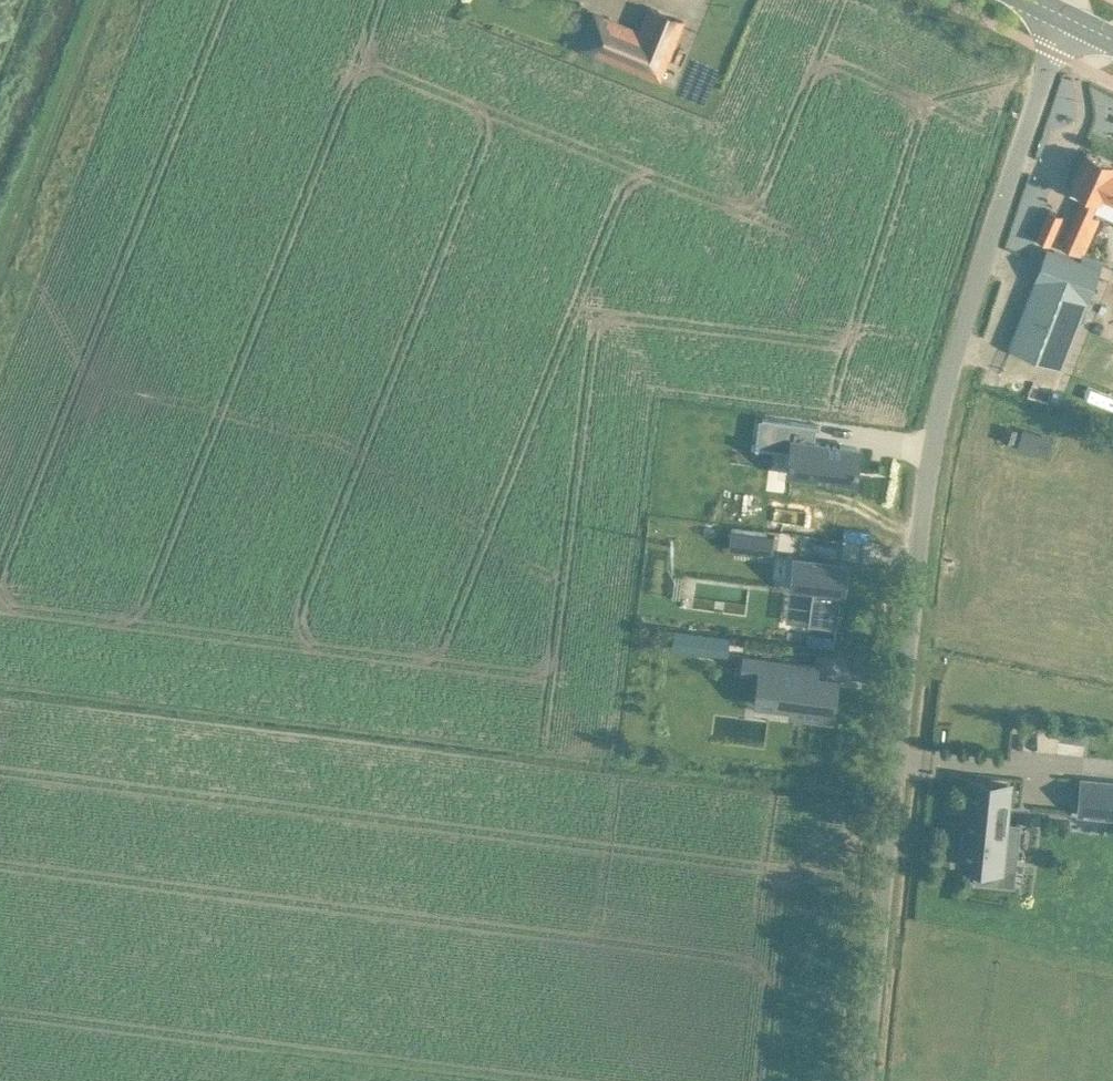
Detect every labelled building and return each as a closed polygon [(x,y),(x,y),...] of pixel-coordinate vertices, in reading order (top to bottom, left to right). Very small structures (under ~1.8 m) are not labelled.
[(595,12),(581,45),(660,78),(684,20),(650,6),(640,30),(595,12)] [(1082,255),(1098,218),(1092,215),(1099,199),(1101,195),(1112,200),(1112,169),(1112,168),(1112,163),(1087,151),(1071,186),(1086,193),(1062,246),(1082,255)] [(1049,209),(1036,238),(1049,244),(1062,215),(1049,209)] [(1008,347),(1029,355),(1062,368),(1100,268),(1054,250),(1044,275),(1037,273),(1008,347)] [(777,418),(773,447),(792,449),(791,453),(789,453),(789,456),(791,457),(789,471),(854,480),(856,465),(858,465),(858,462),(856,462),(858,447),(814,441),(817,424),(777,418)] [(1022,427),(1015,444),(1047,455),(1053,439),(1022,427)] [(731,529),(729,547),(772,552),(774,534),(731,529)] [(792,554),(787,596),(810,599),(835,602),(841,603),(846,569),(847,561),(838,560),(792,554)] [(727,653),(730,635),(674,628),(672,646),(727,653)] [(814,664),(762,657),(757,701),(795,705),(793,715),(832,720),(836,683),(812,680),(814,664)] [(1059,736),(1058,745),(1085,748),(1086,739),(1059,736)] [(1083,779),(1080,814),(1112,817),(1112,782),(1083,779)] [(973,783),(965,867),(1000,871),(1009,787),(973,783)]
